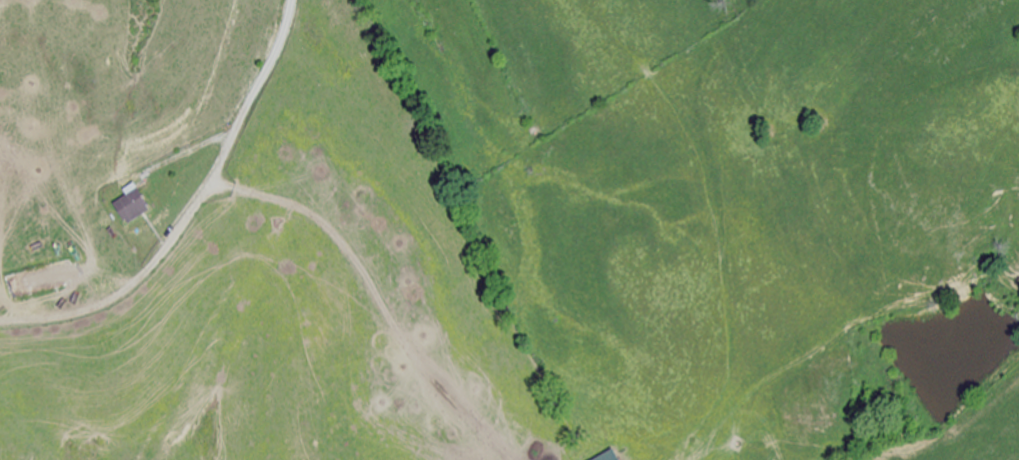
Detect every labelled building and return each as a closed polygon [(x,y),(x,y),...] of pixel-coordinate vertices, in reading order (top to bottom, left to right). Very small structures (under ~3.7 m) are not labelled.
[(116,207),(129,227),(153,211),(139,191),(116,207)] [(617,452),(600,459),(621,459),(617,452)]
